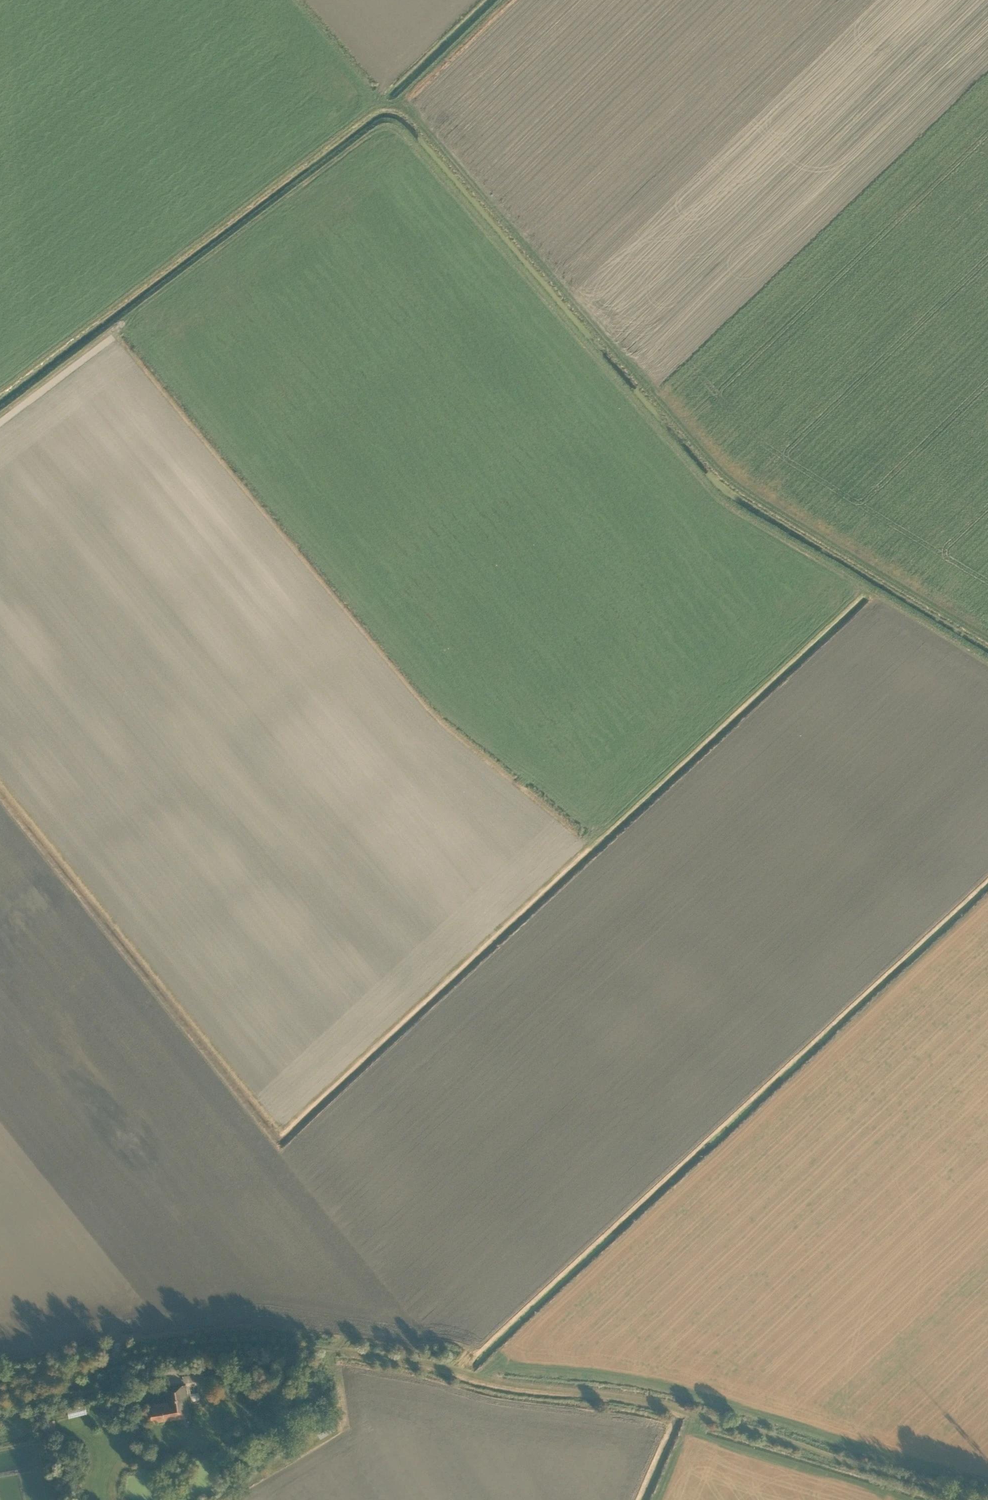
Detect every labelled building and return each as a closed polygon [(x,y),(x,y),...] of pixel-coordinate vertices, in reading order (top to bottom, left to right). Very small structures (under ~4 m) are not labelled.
[(239,1369),(254,1367),(253,1359),(238,1360),(239,1369)] [(211,1364),(212,1375),(227,1372),(225,1362),(211,1364)] [(190,1415),(186,1384),(165,1387),(167,1402),(150,1404),(152,1421),(190,1415)] [(45,1421),(46,1433),(57,1432),(55,1420),(45,1421)] [(325,1430),(327,1435),(338,1429),(335,1424),(325,1430)]
